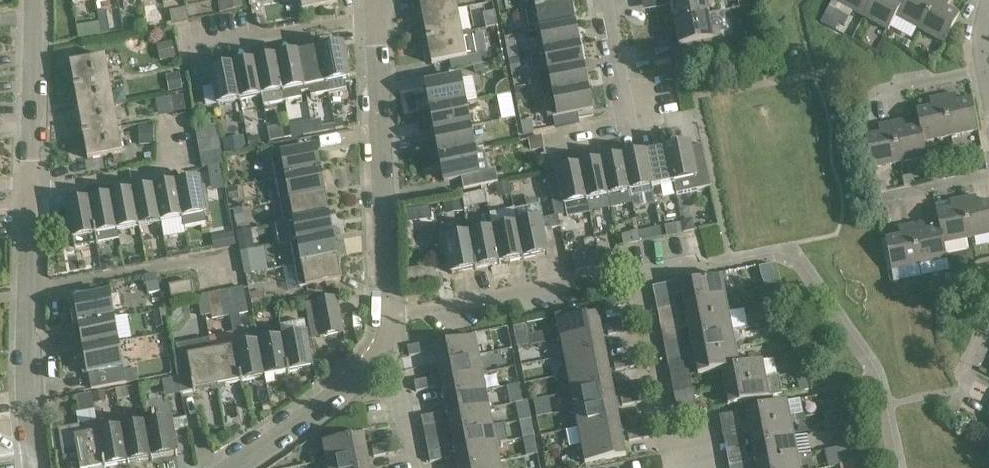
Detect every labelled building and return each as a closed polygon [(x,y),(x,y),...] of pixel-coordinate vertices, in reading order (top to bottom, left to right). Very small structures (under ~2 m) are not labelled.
[(220,10),(244,6),(243,0),(218,0),(220,10)] [(303,12),(339,6),(338,0),(300,0),(303,12)] [(457,11),(455,0),(419,0),(422,18),(457,11)] [(527,11),(571,3),(570,0),(534,0),(535,9),(527,11)] [(675,23),(708,17),(705,0),(670,0),(675,23)] [(839,5),(864,19),(874,0),(842,0),(839,5)] [(889,33),(897,19),(904,5),(896,0),(874,0),(864,19),(889,33)] [(904,5),(897,19),(920,32),(938,0),(907,0),(904,5)] [(944,45),(960,17),(947,9),(951,2),(948,0),(938,0),(920,32),(944,45)] [(575,24),(571,3),(527,11),(529,28),(534,27),(535,31),(539,31),(540,31),(575,24)] [(188,8),(171,10),(173,22),(190,19),(188,8)] [(422,18),(427,41),(462,33),(457,11),(422,18)] [(826,16),(822,24),(835,31),(840,23),(831,18),(826,16)] [(711,32),(708,17),(675,23),(680,49),(695,46),(697,56),(724,51),(720,31),(711,32)] [(108,23),(99,25),(101,34),(110,33),(108,23)] [(540,31),(544,53),(579,46),(575,24),(540,31)] [(467,59),(462,33),(427,41),(432,66),(467,59)] [(172,42),(158,45),(161,60),(175,57),(172,42)] [(519,58),(517,43),(505,44),(508,60),(509,60),(519,58)] [(342,46),(321,50),(327,85),(329,93),(346,90),(346,86),(350,85),(342,46)] [(544,53),(548,74),(583,67),(579,46),(544,53)] [(321,50),(299,54),(305,89),(306,93),(310,93),(311,97),(329,93),(327,85),(321,50)] [(305,89),(299,54),(277,58),(284,94),(285,101),(303,98),(302,94),(306,93),(305,89)] [(76,88),(111,82),(107,58),(71,64),(76,88)] [(284,94),(277,58),(255,63),(261,98),(263,106),(285,101),(284,94)] [(522,72),(519,58),(509,60),(512,74),(522,72)] [(241,102),(261,98),(255,63),(234,67),(241,102)] [(220,106),(241,102),(234,67),(213,71),(220,106)] [(548,74),(539,76),(543,97),(552,96),(587,89),(583,67),(548,74)] [(167,74),(170,91),(183,88),(180,72),(167,74)] [(425,86),(429,110),(465,103),(460,79),(425,86)] [(80,112),(115,106),(111,82),(76,88),(80,112)] [(497,97),(511,95),(508,82),(502,84),(498,88),(497,92),(497,97)] [(517,102),(518,102),(530,100),(527,85),(514,88),(517,102)] [(591,111),(587,89),(552,96),(556,118),(591,111)] [(186,111),(183,95),(173,97),(175,113),(186,111)] [(949,140),(978,135),(972,102),(958,105),(956,96),(942,99),(949,140)] [(942,99),(929,102),(930,111),(915,114),(918,129),(921,146),(949,140),(942,99)] [(429,110),(434,134),(470,127),(465,103),(429,110)] [(504,121),(516,119),(514,104),(502,107),(504,121)] [(85,137),(120,130),(115,106),(80,112),(85,137)] [(335,129),(334,123),(323,125),(322,118),(311,120),(313,133),(335,129)] [(335,129),(345,127),(344,118),(333,120),(334,123),(335,129)] [(291,131),(292,137),(313,133),(311,120),(302,122),(303,129),(291,131)] [(521,122),(520,122),(523,134),(524,134),(533,132),(531,120),(521,122)] [(897,167),(924,161),(921,146),(918,129),(902,133),(900,123),(889,125),(897,167)] [(195,129),(198,142),(219,139),(217,125),(195,129)] [(268,127),(270,141),(286,138),(283,125),(268,127)] [(889,125),(877,128),(879,137),(865,140),(870,172),(897,167),(889,125)] [(154,145),(154,126),(139,126),(139,146),(154,145)] [(434,134),(438,158),(474,151),(470,127),(434,134)] [(85,137),(89,161),(124,154),(120,130),(85,137)] [(222,139),(225,155),(248,150),(245,135),(222,139)] [(259,137),(247,139),(249,148),(260,146),(259,137)] [(542,137),(528,139),(531,152),(544,149),(542,137)] [(198,142),(200,156),(222,152),(219,139),(198,142)] [(275,146),(276,156),(273,157),(277,181),(320,172),(316,149),(299,152),(297,142),(275,146)] [(688,145),(666,150),(673,186),(675,196),(711,189),(705,159),(692,162),(688,145)] [(651,190),(673,186),(666,150),(644,154),(651,190)] [(474,151),(438,158),(443,181),(462,178),(464,190),(496,184),(498,184),(496,171),(479,174),(474,151)] [(222,152),(200,156),(202,169),(207,168),(220,165),(224,165),(222,152)] [(644,154),(623,159),(630,195),(631,198),(652,194),(651,190),(644,154)] [(936,154),(926,156),(929,168),(938,166),(936,154)] [(623,159),(601,163),(609,199),(611,210),(632,205),(631,198),(630,195),(623,159)] [(601,163),(579,168),(587,203),(589,214),(611,210),(609,199),(601,163)] [(225,190),(220,165),(207,168),(212,192),(225,190)] [(558,176),(547,178),(549,189),(550,189),(556,218),(567,215),(568,219),(590,215),(589,214),(587,203),(579,168),(557,172),(558,176)] [(239,181),(233,172),(225,177),(232,187),(239,181)] [(281,202),(324,194),(320,172),(277,181),(281,202)] [(915,175),(904,177),(906,187),(912,186),(916,185),(915,175)] [(882,181),(873,183),(875,193),(884,191),(882,181)] [(184,221),(185,228),(206,224),(204,216),(211,214),(209,203),(207,203),(204,188),(201,188),(200,182),(177,186),(184,221)] [(498,184),(496,184),(499,198),(510,195),(507,182),(498,184)] [(162,224),(184,221),(177,186),(155,190),(162,224)] [(236,189),(227,191),(229,202),(238,201),(236,189)] [(140,228),(162,224),(155,190),(134,194),(140,228)] [(468,207),(485,204),(482,191),(465,195),(468,207)] [(134,194),(111,198),(118,232),(140,228),(134,194)] [(285,224),(328,216),(324,194),(281,202),(285,224)] [(98,244),(119,240),(111,198),(91,201),(97,236),(98,244)] [(988,238),(988,205),(976,208),(974,199),(962,202),(970,241),(988,238)] [(97,236),(91,201),(68,205),(74,240),(76,248),(98,244),(97,236)] [(462,201),(444,204),(446,215),(464,212),(462,201)] [(962,202),(950,204),(952,213),(936,216),(939,232),(940,232),(943,246),(970,241),(962,202)] [(242,210),(233,212),(235,225),(245,223),(242,210)] [(332,237),(328,216),(285,224),(275,226),(278,247),(291,245),(332,237)] [(540,222),(517,226),(524,261),(547,257),(540,222)] [(683,235),(681,223),(665,226),(667,238),(683,235)] [(493,231),(500,266),(524,261),(517,226),(493,231)] [(918,268),(946,263),(943,246),(940,232),(939,232),(925,235),(923,226),(910,228),(918,268)] [(910,228),(897,231),(899,240),(885,242),(890,273),(918,268),(910,228)] [(238,232),(237,232),(240,246),(241,253),(255,250),(251,230),(238,232)] [(476,271),(500,266),(493,231),(469,236),(476,271)] [(652,231),(638,234),(640,243),(654,240),(652,231)] [(233,233),(225,234),(227,247),(235,245),(233,233)] [(640,243),(638,234),(625,236),(627,246),(640,243)] [(452,276),(476,271),(469,236),(445,241),(452,276)] [(335,258),(332,237),(291,245),(294,265),(335,258)] [(255,250),(241,253),(241,254),(245,276),(259,273),(256,257),(258,257),(257,251),(257,250),(255,250)] [(598,253),(574,258),(577,274),(601,269),(599,257),(598,253)] [(616,254),(599,257),(601,269),(618,266),(616,254)] [(339,281),(335,258),(294,265),(298,288),(339,281)] [(155,312),(165,310),(162,293),(159,293),(160,292),(157,274),(145,277),(148,295),(152,294),(155,312)] [(949,276),(936,278),(938,287),(951,284),(949,276)] [(681,291),(684,304),(725,296),(722,282),(726,281),(725,277),(680,286),(681,291)] [(899,280),(890,282),(893,295),(902,293),(899,280)] [(655,296),(681,291),(679,282),(653,287),(655,296)] [(169,287),(172,300),(194,296),(192,283),(169,287)] [(243,288),(232,290),(236,316),(248,313),(243,288)] [(249,288),(253,312),(254,312),(253,308),(266,306),(263,292),(251,294),(249,288)] [(776,288),(768,289),(770,301),(778,300),(776,288)] [(224,318),(236,316),(232,290),(219,292),(224,318)] [(213,320),(224,318),(219,292),(208,294),(213,320)] [(79,326),(114,320),(110,295),(74,301),(79,326)] [(725,296),(684,304),(687,323),(733,314),(732,311),(728,312),(725,296)] [(341,309),(338,297),(305,303),(307,315),(341,309)] [(307,315),(309,327),(343,321),(341,309),(307,315)] [(165,311),(165,310),(155,312),(157,329),(169,326),(166,311),(165,311)] [(781,311),(771,313),(773,323),(783,321),(781,311)] [(560,334),(556,335),(557,342),(601,333),(598,317),(597,314),(557,322),(558,325),(560,334)] [(733,314),(687,323),(691,340),(732,332),(729,317),(733,317),(733,314)] [(79,326),(75,327),(78,343),(84,342),(85,350),(119,344),(114,320),(79,326)] [(309,327),(312,340),(345,333),(343,321),(309,327)] [(629,332),(627,322),(617,324),(619,334),(629,332)] [(617,324),(607,326),(608,336),(619,334),(617,324)] [(526,325),(514,328),(518,349),(530,346),(529,337),(526,325)] [(781,330),(775,332),(777,340),(783,339),(781,330)] [(732,332),(691,340),(694,358),(739,349),(739,347),(735,348),(732,332)] [(605,351),(601,333),(557,342),(558,346),(562,345),(565,359),(605,351)] [(306,335),(283,339),(289,375),(313,371),(306,335)] [(264,379),(289,375),(283,339),(258,344),(264,379)] [(214,368),(209,340),(176,345),(179,363),(175,364),(181,395),(194,392),(194,393),(218,388),(214,368)] [(210,340),(209,340),(214,368),(218,388),(241,384),(235,348),(212,352),(210,340)] [(438,367),(480,359),(477,344),(481,344),(480,340),(434,349),(438,367)] [(786,342),(777,344),(779,355),(789,352),(786,342)] [(428,343),(408,347),(410,357),(430,353),(428,343)] [(123,367),(119,344),(85,350),(78,351),(80,358),(84,357),(87,374),(89,374),(92,389),(126,383),(123,367)] [(258,344),(235,348),(241,384),(264,379),(258,344)] [(739,349),(694,358),(698,376),(762,363),(761,360),(739,365),(736,353),(740,352),(739,349)] [(567,370),(563,371),(564,378),(608,369),(605,351),(565,359),(567,370)] [(677,358),(679,366),(689,364),(688,359),(688,356),(677,358)] [(626,369),(636,367),(634,358),(624,360),(626,369)] [(679,366),(677,358),(667,360),(669,367),(679,366)] [(480,359),(438,367),(441,384),(487,375),(486,372),(482,373),(480,359)] [(801,359),(789,361),(791,376),(803,373),(804,373),(801,359)] [(624,360),(614,361),(615,372),(626,369),(624,360)] [(765,378),(762,363),(698,376),(698,377),(721,373),(723,380),(715,381),(717,391),(779,378),(768,379),(768,377),(765,378)] [(608,369),(564,378),(565,381),(569,380),(572,394),(612,387),(608,369)] [(441,384),(445,402),(486,394),(484,380),(487,379),(487,375),(441,384)] [(437,388),(435,378),(425,380),(427,390),(437,388)] [(779,378),(717,391),(718,398),(726,396),(728,408),(769,400),(769,398),(782,395),(779,378)] [(425,380),(415,382),(417,392),(427,390),(425,380)] [(574,405),(570,406),(572,413),(615,404),(612,387),(572,394),(574,405)] [(93,393),(95,403),(107,401),(105,391),(93,393)] [(632,405),(643,403),(641,392),(631,394),(632,405)] [(684,394),(686,401),(696,399),(694,392),(684,394)] [(91,394),(77,397),(80,412),(95,410),(92,394),(91,394)] [(486,394),(445,402),(447,413),(448,420),(490,412),(494,411),(493,407),(489,408),(486,394)] [(631,394),(620,397),(622,407),(632,405),(631,394)] [(686,401),(684,394),(675,396),(676,403),(686,401)] [(840,409),(837,396),(819,400),(822,413),(840,409)] [(615,404),(572,413),(572,416),(576,416),(579,430),(619,422),(615,404)] [(788,404),(746,412),(749,430),(791,422),(805,420),(804,414),(790,417),(788,404)] [(490,412),(448,420),(449,423),(449,427),(452,438),(493,429),(491,415),(494,414),(494,411),(490,412)] [(441,416),(431,418),(433,428),(443,426),(441,416)] [(421,420),(423,430),(433,428),(431,418),(421,420)] [(147,425),(153,460),(176,456),(172,434),(170,423),(169,421),(147,425)] [(182,421),(170,423),(172,434),(184,432),(182,421)] [(527,423),(523,424),(526,441),(538,439),(534,421),(527,423)] [(619,422),(579,430),(582,445),(577,446),(578,449),(622,440),(619,422)] [(791,422),(749,430),(750,434),(750,438),(753,449),(795,441),(792,425),(791,422)] [(58,430),(64,460),(78,457),(80,467),(104,467),(99,434),(97,423),(58,430)] [(129,465),(153,460),(147,425),(123,430),(129,465)] [(733,429),(734,437),(745,435),(744,431),(743,427),(733,429)] [(639,440),(649,438),(648,428),(638,430),(639,440)] [(493,429),(452,438),(453,444),(454,448),(454,452),(455,455),(497,447),(501,446),(500,442),(496,443),(493,429)] [(734,437),(733,429),(723,431),(724,439),(734,437)] [(129,465),(123,430),(99,434),(104,467),(110,467),(129,465)] [(638,430),(627,432),(629,442),(639,440),(638,430)] [(363,436),(322,444),(325,459),(321,460),(322,463),(367,454),(363,436)] [(833,439),(836,451),(850,448),(847,436),(833,439)] [(538,439),(526,441),(529,457),(541,455),(541,454),(538,439)] [(622,440),(578,449),(579,452),(583,451),(586,465),(626,458),(622,440)] [(795,441),(753,449),(756,466),(801,457),(801,455),(798,455),(795,441)] [(384,456),(394,454),(392,444),(382,445),(384,456)] [(382,445),(372,447),(374,458),(384,456),(382,445)] [(455,455),(458,467),(478,467),(500,464),(498,451),(501,450),(501,446),(497,447),(455,455)] [(840,467),(854,465),(852,459),(850,450),(850,448),(836,451),(840,467)] [(448,451),(438,453),(440,463),(450,461),(448,451)] [(428,455),(430,465),(440,463),(438,453),(428,455)] [(367,454),(322,463),(322,467),(327,466),(327,467),(370,467),(367,454)] [(756,466),(756,467),(800,467),(799,460),(802,460),(801,457),(756,466)]
